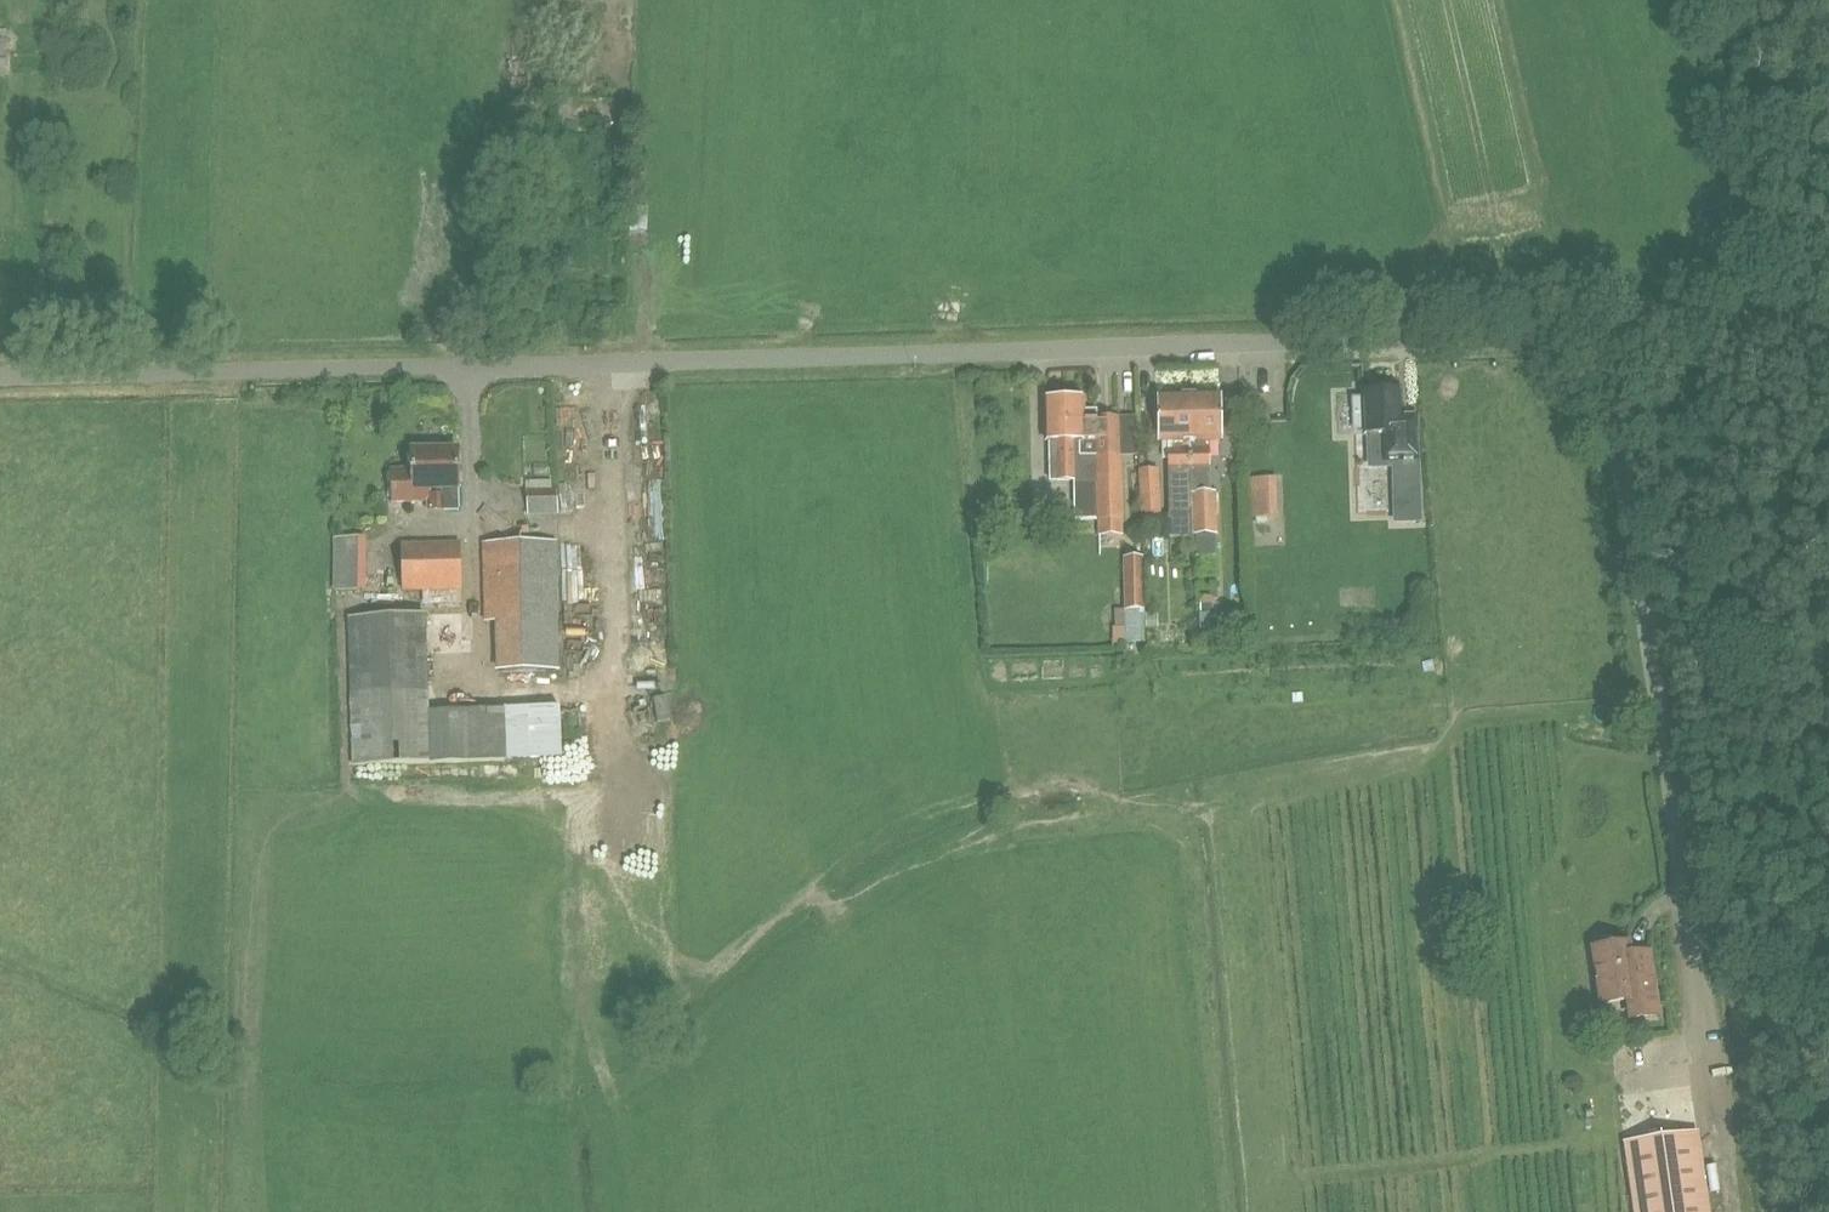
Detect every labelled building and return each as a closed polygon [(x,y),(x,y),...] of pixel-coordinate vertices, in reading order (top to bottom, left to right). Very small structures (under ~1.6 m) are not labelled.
[(586,66),(587,81),(607,80),(606,65),(586,66)] [(1249,350),(1229,354),(1233,369),(1252,365),(1249,350)] [(1395,485),(1420,484),(1418,418),(1402,418),(1401,392),(1364,393),(1366,435),(1369,435),(1370,467),(1395,467),(1395,485)] [(1219,394),(1189,395),(1195,512),(1194,512),(1195,536),(1196,536),(1196,559),(1216,559),(1216,535),(1215,493),(1210,493),(1208,442),(1220,442),(1219,394)] [(1195,512),(1189,395),(1158,395),(1158,443),(1169,443),(1171,513),(1194,512),(1195,512)] [(1122,534),(1121,453),(1083,455),(1083,440),(1065,440),(1064,400),(1046,400),(1047,441),(1054,441),(1055,481),(1098,480),(1099,535),(1122,534)] [(1082,400),(1064,400),(1065,440),(1083,440),(1083,455),(1121,453),(1120,419),(1083,421),(1082,400)] [(635,474),(655,474),(655,410),(635,410),(635,474)] [(461,511),(460,487),(459,449),(412,451),(413,469),(390,470),(391,503),(429,501),(430,512),(461,511)] [(548,475),(547,464),(533,464),(533,476),(548,475)] [(1141,515),(1161,514),(1159,469),(1139,471),(1141,515)] [(1270,516),(1269,479),(1249,480),(1251,517),(1270,516)] [(558,670),(555,542),(484,543),(486,622),(504,622),(505,671),(558,670)] [(461,590),(460,544),(402,545),(403,591),(461,590)] [(1145,557),(1124,558),(1126,614),(1144,614),(1146,614),(1145,557)] [(1211,612),(1211,597),(1200,597),(1200,613),(1211,612)] [(1146,646),(1146,614),(1144,614),(1126,614),(1126,646),(1146,646)] [(428,714),(425,615),(351,618),(354,717),(428,714)] [(1156,629),(1156,615),(1146,615),(1146,629),(1156,629)] [(549,755),(547,702),(491,705),(493,758),(549,755)] [(1614,943),(1610,940),(1599,942),(1596,946),(1597,950),(1592,950),(1601,1010),(1627,1006),(1630,1024),(1663,1019),(1652,952),(1625,957),(1624,945),(1615,947),(1614,943)] [(1700,1135),(1624,1145),(1634,1211),(1712,1211),(1700,1135)]
